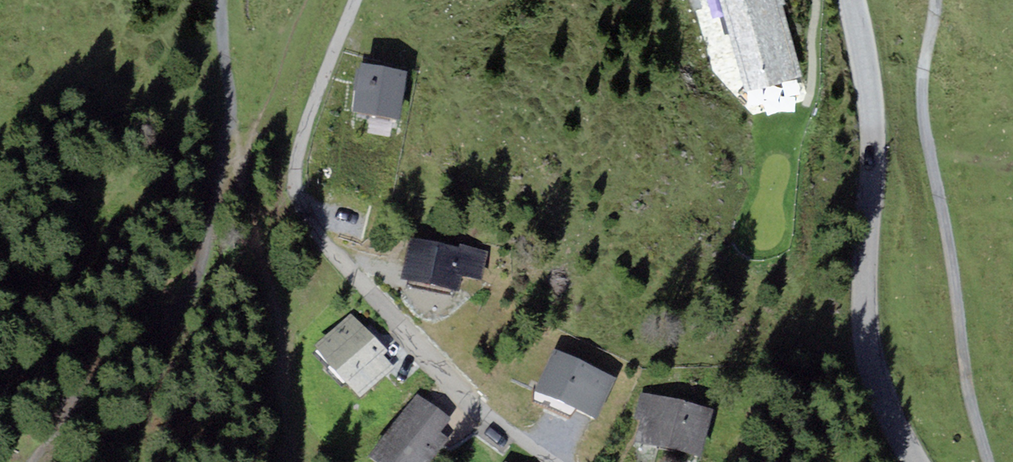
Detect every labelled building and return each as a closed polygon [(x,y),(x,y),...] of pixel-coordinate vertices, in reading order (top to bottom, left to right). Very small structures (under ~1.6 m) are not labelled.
[(745,95),(801,80),(780,0),(720,0),(745,95)] [(358,96),(361,72),(356,71),(352,95),(358,96)] [(398,129),(406,79),(361,72),(358,96),(353,122),(398,129)] [(460,249),(459,255),(409,245),(401,289),(460,300),(463,284),(482,287),(488,255),(460,249)] [(350,316),(314,354),(360,406),(395,371),(383,361),(389,355),(350,316)] [(617,384),(554,356),(534,400),(597,428),(617,384)] [(667,459),(680,409),(640,395),(634,422),(641,424),(634,449),(667,459)] [(461,431),(416,399),(370,461),(438,461),(461,431)] [(667,459),(677,461),(702,461),(714,418),(680,409),(667,459)]
